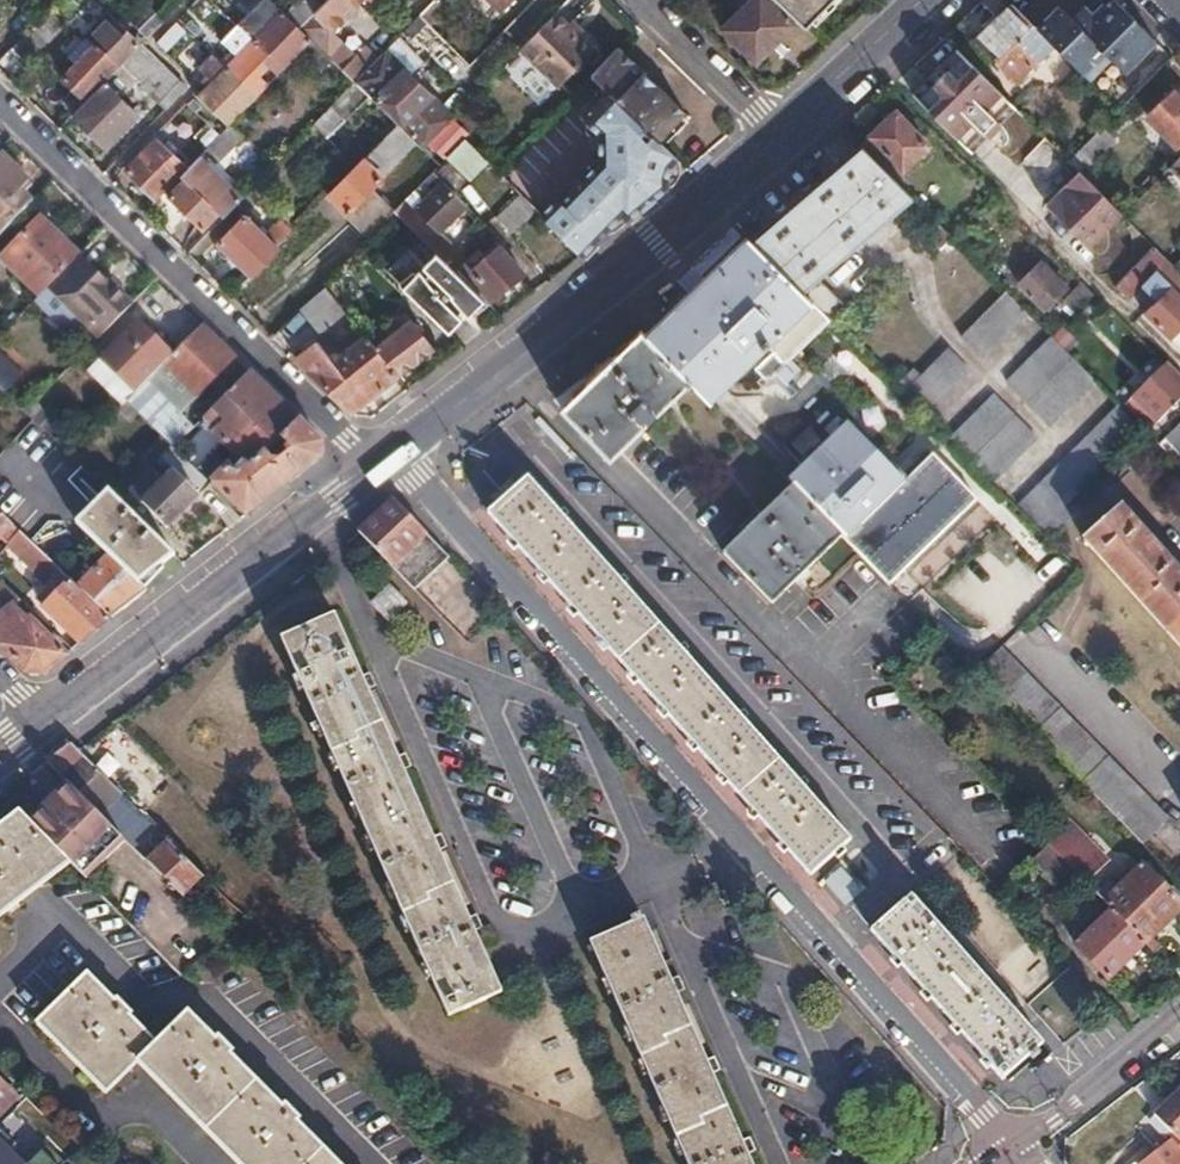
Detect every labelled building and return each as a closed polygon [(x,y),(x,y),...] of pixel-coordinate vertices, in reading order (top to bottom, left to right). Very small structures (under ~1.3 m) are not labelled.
[(229,126),(231,124),(257,97),(283,70),(302,51),(311,41),(298,29),(285,17),(268,0),(261,0),(238,25),(224,41),(237,54),(226,66),(213,52),(199,67),(212,81),(204,90),(199,96),(229,126)] [(285,17),(298,29),(320,7),(313,0),(301,0),(285,17)] [(298,29),(311,41),(328,58),(338,47),(328,37),(363,0),(328,0),(320,7),(298,29)] [(724,29),(758,60),(795,24),(769,0),(753,0),(724,29)] [(805,27),(832,0),(777,0),(805,27)] [(1120,0),(1111,0),(1095,17),(1083,5),(1073,15),(1063,4),(1040,26),(1053,40),(1093,79),(1115,58),(1125,69),(1157,37),(1120,0)] [(1040,26),(1014,1),(978,38),(1017,77),(1053,40),(1040,26)] [(147,5),(128,22),(146,40),(164,21),(147,5)] [(561,6),(526,43),(566,80),(601,43),(587,30),(574,18),(561,6)] [(51,11),(33,28),(47,42),(64,25),(51,11)] [(574,18),(587,30),(591,25),(579,13),(574,18)] [(420,16),(404,33),(432,60),(448,44),(420,16)] [(75,112),(104,82),(139,47),(108,17),(87,38),(95,46),(76,66),(62,80),(75,93),(66,103),(75,112)] [(33,28),(24,37),(38,52),(47,42),(33,28)] [(68,58),(76,66),(95,46),(87,38),(68,58)] [(311,41),(302,51),(321,69),(330,60),(328,58),(311,41)] [(619,46),(592,75),(607,89),(642,124),(659,141),(684,114),(656,83),(650,90),(639,79),(645,72),(619,46)] [(364,47),(341,71),(354,83),(377,60),(364,47)] [(354,83),(369,97),(398,125),(414,141),(423,149),(452,118),(425,91),(386,52),(377,60),(354,83)] [(939,80),(943,84),(970,112),(968,116),(979,127),(982,124),(992,134),(997,139),(1007,128),(1003,123),(993,113),(1009,98),(965,54),(939,80)] [(656,83),(645,72),(639,79),(650,90),(656,83)] [(161,102),(167,109),(184,92),(184,83),(182,81),(161,102)] [(75,112),(73,115),(106,148),(139,115),(104,82),(75,112)] [(354,83),(312,125),(328,139),(369,97),(354,83)] [(943,84),(924,101),(957,133),(974,151),(992,134),(982,124),(979,127),(968,116),(970,112),(943,84)] [(1152,113),(1178,139),(1179,137),(1179,94),(1176,89),(1152,113)] [(576,221),(597,242),(623,220),(686,168),(675,157),(659,141),(642,124),(610,93),(589,113),(608,133),(636,161),(576,221)] [(1018,108),(1009,98),(993,113),(1003,123),(1018,108)] [(865,142),(863,142),(864,143),(895,175),(928,143),(897,112),(865,142)] [(229,126),(220,135),(207,150),(220,163),(244,137),(231,124),(229,126)] [(398,125),(329,195),(349,214),(346,217),(369,239),(395,212),(373,189),(385,177),(382,174),(414,141),(398,125)] [(1104,125),(1081,148),(1092,159),(1115,136),(1104,125)] [(636,161),(608,133),(608,166),(564,210),(561,206),(547,220),(581,255),(597,242),(576,221),(636,161)] [(441,159),(467,182),(483,164),(456,141),(441,159)] [(128,172),(157,200),(181,177),(187,171),(157,142),(128,172)] [(794,201),(751,237),(830,317),(845,302),(822,276),(894,212),(914,194),(895,175),(864,143),(863,142),(843,159),(794,201)] [(4,232),(31,204),(23,195),(31,187),(0,155),(0,227),(4,232)] [(199,158),(187,171),(181,177),(183,181),(170,196),(205,230),(219,215),(222,218),(241,199),(199,158)] [(485,168),(468,180),(481,197),(498,185),(485,168)] [(432,172),(395,212),(407,224),(422,239),(449,267),(453,271),(464,260),(468,257),(441,231),(466,206),(432,172)] [(1124,213),(1093,182),(1059,215),(1096,251),(1129,219),(1124,213)] [(537,210),(520,194),(496,218),(513,233),(537,210)] [(369,239),(361,247),(374,259),(407,224),(395,212),(369,239)] [(233,257),(249,275),(276,248),(244,218),(219,244),(222,247),(219,254),(225,260),(233,257)] [(2,259),(40,297),(48,288),(78,258),(39,221),(2,259)] [(953,233),(949,230),(941,222),(932,231),(943,243),(953,233)] [(681,291),(642,329),(689,378),(705,393),(749,351),(754,357),(763,349),(767,352),(754,365),(765,377),(769,373),(789,394),(796,387),(791,382),(804,369),(791,354),(830,317),(751,237),(744,230),(723,251),(681,291)] [(1116,283),(1128,296),(1143,282),(1158,297),(1145,310),(1172,335),(1179,326),(1179,269),(1173,263),(1155,245),(1116,283)] [(461,279),(482,298),(488,304),(523,274),(499,247),(473,269),(461,279)] [(108,283),(81,256),(79,258),(78,258),(48,288),(40,297),(35,301),(76,343),(90,329),(117,302),(103,288),(108,283)] [(473,269),(464,260),(453,271),(461,279),(473,269)] [(1011,293),(1032,314),(1037,318),(1068,286),(1043,261),(1011,293)] [(425,278),(410,295),(450,334),(464,319),(463,317),(482,298),(461,279),(453,271),(449,267),(432,284),(425,278)] [(117,302),(90,329),(100,339),(119,320),(127,312),(134,305),(110,281),(108,283),(103,288),(117,302)] [(1064,321),(1092,296),(1080,283),(1052,308),(1064,321)] [(324,284),(298,310),(320,335),(347,313),(324,284)] [(1011,293),(1008,289),(964,333),(989,357),(1032,314),(1011,293)] [(155,375),(173,357),(138,322),(100,361),(135,396),(143,388),(155,375)] [(372,345),(397,376),(429,352),(406,322),(390,335),(388,332),(372,345)] [(1172,335),(1179,343),(1179,326),(1172,335)] [(135,396),(128,403),(172,447),(174,449),(194,429),(180,415),(207,386),(234,358),(202,327),(173,357),(155,375),(143,388),(135,396)] [(689,378),(642,329),(562,407),(609,455),(653,414),(689,378)] [(1094,377),(1054,335),(1032,357),(1010,380),(1051,421),(1094,377)] [(318,342),(298,359),(353,411),(397,376),(372,345),(366,337),(340,359),(335,353),(330,357),(318,342)] [(915,367),(898,384),(930,416),(974,371),(950,346),(922,374),(915,367)] [(1167,361),(1128,401),(1152,426),(1179,398),(1179,374),(1167,361)] [(12,376),(0,364),(0,389),(12,376)] [(319,458),(321,441),(310,431),(249,373),(194,429),(174,449),(209,485),(226,500),(243,517),(257,506),(292,478),(319,458)] [(996,394),(952,439),(993,480),(1037,435),(996,394)] [(1119,402),(1018,506),(1051,538),(1075,514),(1068,504),(1145,427),(1119,402)] [(51,421),(42,430),(53,441),(63,432),(51,421)] [(1169,435),(1179,447),(1179,424),(1169,435)] [(838,444),(810,472),(906,570),(975,499),(975,496),(933,454),(907,479),(855,428),(844,438),(838,444)] [(174,449),(172,447),(160,458),(173,472),(162,483),(151,472),(131,493),(167,528),(209,485),(174,449)] [(795,486),(842,534),(891,584),(906,570),(810,472),(795,486)] [(528,477),(489,512),(541,572),(617,655),(667,712),(710,761),(795,855),(811,873),(851,838),(810,792),(762,738),(704,672),(673,637),(632,592),(580,535),(528,477)] [(795,486),(792,484),(725,553),(773,602),(842,534),(795,486)] [(173,557),(109,493),(93,508),(78,524),(108,554),(87,575),(83,572),(77,578),(81,582),(76,586),(110,620),(146,592),(139,584),(156,571),(173,557)] [(398,500),(360,529),(388,559),(418,590),(451,557),(430,534),(398,500)] [(1087,537),(1142,598),(1179,641),(1179,570),(1173,563),(1122,506),(1087,537)] [(13,526),(0,513),(0,538),(13,526)] [(18,530),(5,544),(45,581),(58,568),(18,530)] [(76,586),(72,581),(45,607),(81,644),(110,620),(76,586)] [(26,673),(43,674),(66,655),(10,601),(15,596),(0,582),(0,647),(26,673)] [(390,586),(373,601),(389,619),(406,603),(390,586)] [(335,616),(283,639),(314,706),(334,754),(354,801),(394,891),(433,979),(447,1014),(500,991),(475,932),(480,927),(475,914),(467,916),(456,889),(439,850),(445,847),(439,830),(432,834),(419,805),(403,769),(410,765),(403,751),(396,754),(377,710),(368,689),(375,685),(368,671),(361,675),(343,632),(335,616)] [(1003,646),(976,671),(990,685),(1078,775),(1145,843),(1170,818),(1140,787),(1018,661),(1003,646)] [(72,743),(49,761),(74,787),(101,813),(121,793),(80,750),(72,743)] [(74,787),(35,825),(70,860),(86,878),(125,839),(101,813),(74,787)] [(1049,843),(1083,878),(1101,861),(1080,839),(1086,834),(1061,808),(1037,831),(1049,843)] [(20,810),(0,825),(0,838),(38,885),(70,860),(35,825),(20,810)] [(22,898),(38,885),(0,838),(0,870),(22,898)] [(203,874),(169,840),(147,861),(181,895),(203,874)] [(1049,843),(1033,859),(1066,894),(1083,878),(1049,843)] [(1097,892),(1113,909),(1144,942),(1179,907),(1179,901),(1144,864),(1121,887),(1112,877),(1097,892)] [(829,880),(848,901),(861,889),(842,869),(829,880)] [(22,898),(0,870),(0,915),(22,898)] [(959,1026),(1003,1076),(1007,1072),(1043,1041),(966,956),(912,894),(874,929),(959,1026)] [(1110,976),(1144,942),(1113,909),(1100,923),(1079,943),(1110,976)] [(592,940),(625,1016),(654,1081),(679,1137),(691,1163),(753,1163),(748,1152),(754,1149),(749,1136),(742,1138),(735,1122),(713,1071),(719,1068),(713,1055),(706,1057),(692,1025),(676,990),(683,986),(677,972),(670,975),(645,917),(592,940)] [(41,1016),(75,1051),(111,1087),(137,1062),(164,1090),(207,1133),(239,1163),(342,1163),(325,1146),(298,1120),(299,1116),(286,1102),(283,1105),(248,1069),(231,1052),(233,1049),(219,1033),(215,1036),(188,1009),(159,1038),(155,1038),(129,1013),(132,1011),(116,995),(114,997),(88,971),(52,1005),(41,1016)] [(13,1096),(0,1082),(0,1109),(13,1096)] [(1171,1137),(1173,1139),(1179,1149),(1179,1088),(1153,1116),(1173,1134),(1171,1137)] [(65,1161),(48,1145),(29,1163),(0,1135),(0,1163),(62,1163),(65,1161)] [(1173,1139),(1156,1151),(1157,1154),(1145,1163),(1179,1163),(1179,1149),(1173,1139)]
